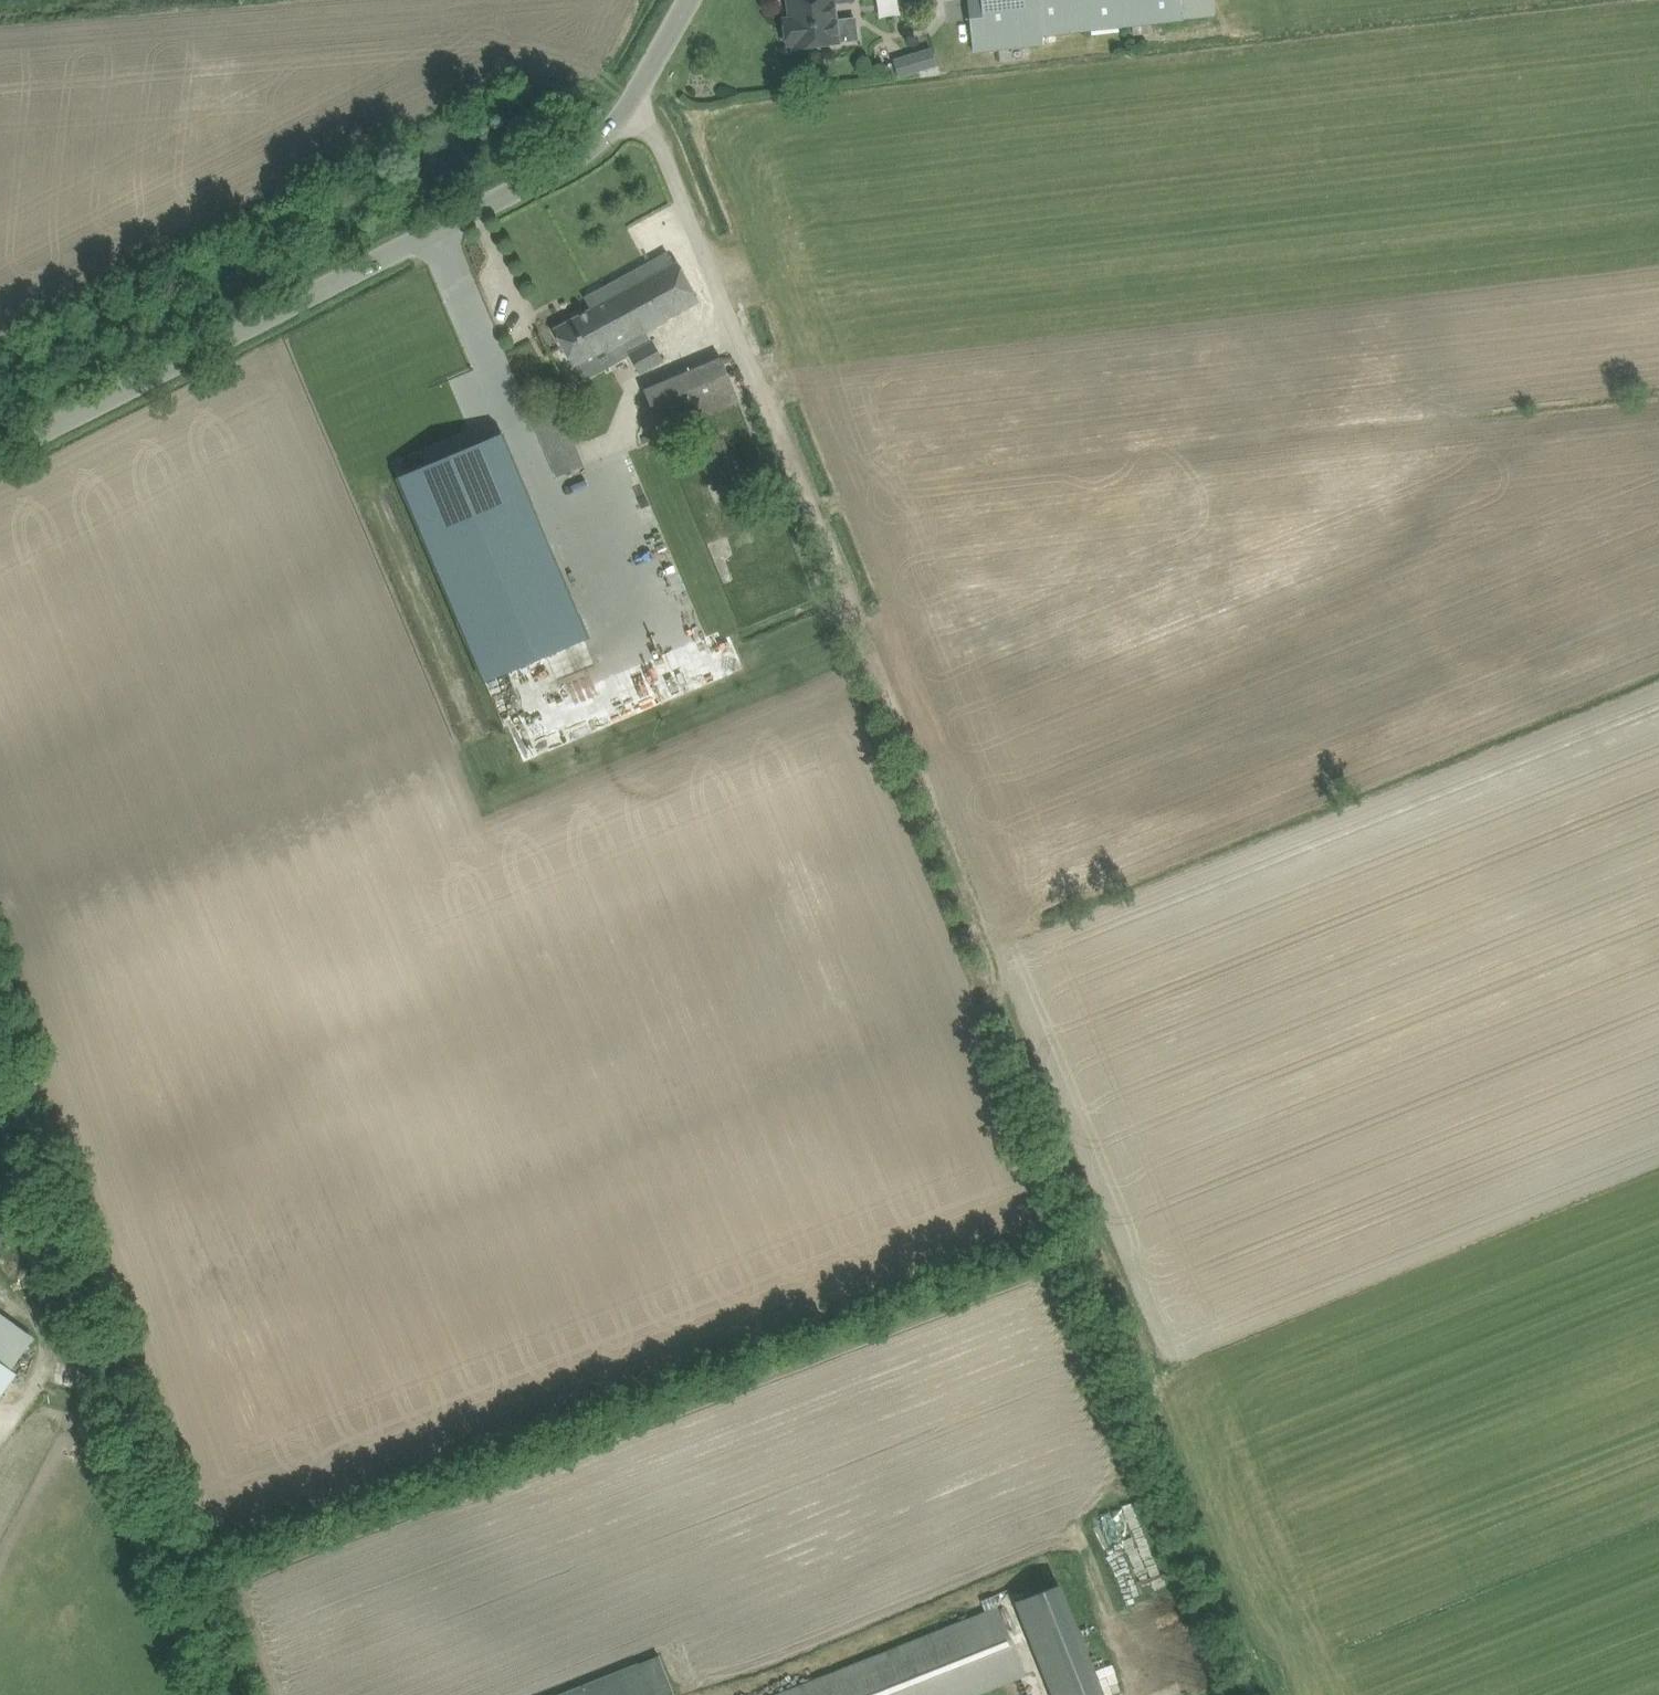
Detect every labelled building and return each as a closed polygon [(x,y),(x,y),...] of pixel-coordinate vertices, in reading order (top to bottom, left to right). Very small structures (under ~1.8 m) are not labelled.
[(859,41),(856,17),(835,19),(833,2),(850,0),(788,0),(791,19),(784,20),(786,45),(793,44),(794,48),(838,43),(859,41)] [(973,52),(999,49),(1043,44),(1042,35),(1183,20),(1213,16),(1212,0),(967,0),(973,52)] [(895,54),(915,71),(926,58),(924,56),(930,49),(919,40),(914,46),(907,40),(895,54)] [(646,329),(698,301),(677,263),(675,264),(668,253),(585,298),(591,310),(555,330),(574,365),(607,347),(608,350),(626,340),(633,352),(630,353),(641,372),(663,360),(646,329)] [(641,386),(662,434),(743,398),(721,350),(641,386)] [(561,408),(532,420),(557,477),(585,466),(561,408)] [(501,435),(399,478),(485,681),(587,638),(501,435)] [(703,458),(715,490),(740,480),(727,449),(728,448),(724,438),(698,449),(701,459),(703,458)] [(16,1374),(0,1362),(0,1397),(16,1374)] [(1014,1602),(1052,1694),(1103,1694),(1059,1584),(1014,1602)] [(995,1594),(981,1600),(986,1611),(1000,1605),(995,1594)] [(1025,1669),(1000,1605),(986,1611),(777,1694),(961,1694),(1025,1669)] [(659,1655),(560,1694),(675,1694),(659,1655)]
